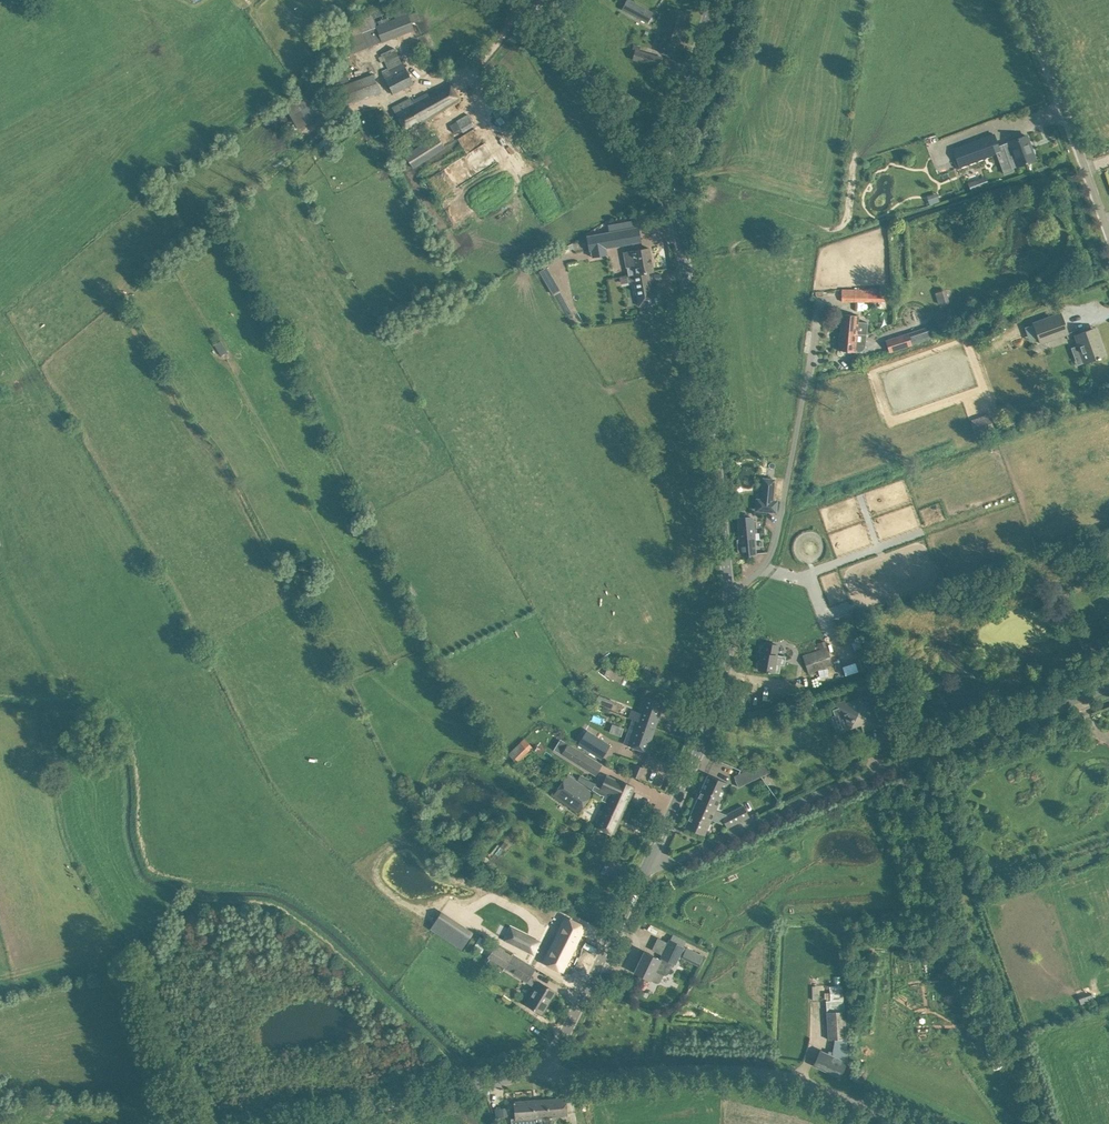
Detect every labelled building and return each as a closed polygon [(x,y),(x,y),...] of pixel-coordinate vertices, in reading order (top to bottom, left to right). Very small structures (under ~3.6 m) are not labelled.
[(653,12),(629,0),(626,0),(622,9),(648,23),(653,12)] [(416,11),(407,14),(403,4),(357,23),(340,30),(346,47),(341,49),(343,55),(348,53),(349,54),(367,47),(368,48),(413,29),(411,23),(420,20),(416,11)] [(675,56),(687,13),(671,8),(659,51),(675,56)] [(385,78),(393,94),(414,83),(403,61),(401,62),(394,47),(381,54),(382,56),(379,58),(381,61),(384,60),(388,68),(381,71),(385,78)] [(659,67),(662,57),(635,50),(633,59),(659,67)] [(373,73),(339,86),(341,91),(338,93),(341,99),(344,98),(347,103),(380,91),(373,73)] [(345,82),(344,77),(333,81),(334,86),(345,82)] [(298,129),(339,105),(323,80),(283,104),(298,129)] [(459,99),(450,83),(434,92),(434,93),(429,96),(427,93),(411,101),(410,98),(392,108),(405,133),(459,99)] [(467,113),(450,124),(454,132),(461,128),(463,132),(474,124),(467,113)] [(413,168),(445,148),(436,134),(405,154),(413,168)] [(994,134),(953,149),(959,166),(1000,151),(994,134)] [(1008,142),(1004,143),(1013,167),(1017,166),(1025,163),(1035,159),(1026,135),(1016,139),(1008,142)] [(977,179),(968,182),(971,191),(980,188),(977,179)] [(938,195),(928,199),(930,205),(940,202),(938,195)] [(641,242),(639,227),(587,236),(589,251),(591,250),(593,258),(607,255),(606,248),(641,242)] [(649,248),(638,250),(632,251),(636,274),(648,272),(653,271),(649,248)] [(559,290),(546,267),(539,271),(553,294),(556,293),(558,297),(562,294),(559,290)] [(639,306),(649,304),(660,302),(657,286),(651,287),(648,272),(636,274),(633,274),(639,306)] [(891,301),(891,289),(842,290),(842,289),(841,289),(841,301),(891,301)] [(939,304),(947,301),(943,292),(936,295),(939,304)] [(1032,322),(1040,344),(1068,333),(1059,312),(1032,322)] [(858,322),(858,315),(841,314),(840,332),(866,335),(867,323),(858,322)] [(932,325),(909,332),(913,344),(935,337),(932,325)] [(1074,335),(1078,345),(1081,353),(1084,352),(1087,361),(1097,358),(1097,359),(1100,358),(1099,357),(1105,355),(1102,345),(1096,327),(1074,335)] [(866,335),(840,332),(838,350),(858,352),(860,352),(861,352),(862,351),(863,350),(864,349),(865,348),(865,347),(866,335)] [(908,333),(886,340),(890,350),(911,344),(908,333)] [(990,417),(972,423),(977,434),(994,428),(990,417)] [(760,510),(776,511),(777,501),(772,500),(774,479),(763,478),(760,510)] [(742,555),(755,553),(753,533),(757,532),(756,520),(752,520),(752,517),(739,518),(741,539),(737,539),(738,552),(742,551),(742,555)] [(857,630),(837,636),(840,643),(859,636),(857,630)] [(762,652),(759,669),(771,671),(778,672),(779,664),(783,664),(785,656),(776,655),(778,645),(765,642),(763,653),(762,652)] [(833,664),(831,656),(827,646),(802,654),(808,672),(828,666),(833,664)] [(870,667),(863,647),(855,650),(861,670),(870,667)] [(844,701),(834,704),(838,714),(840,714),(842,718),(845,728),(846,729),(856,725),(855,723),(860,721),(863,731),(879,725),(875,715),(872,708),(867,693),(859,696),(859,698),(845,703),(844,701)] [(663,703),(645,696),(639,712),(633,709),(630,718),(636,720),(627,745),(646,751),(663,703)] [(619,735),(622,727),(611,724),(609,732),(619,735)] [(587,730),(578,745),(601,759),(610,745),(587,730)] [(524,738),(509,753),(517,763),(533,747),(524,738)] [(603,766),(568,745),(562,756),(597,776),(603,766)] [(738,787),(769,772),(765,762),(734,777),(736,780),(735,780),(738,787)] [(639,779),(644,767),(636,764),(631,776),(639,779)] [(577,813),(582,806),(585,808),(589,802),(586,800),(592,792),(564,772),(561,776),(564,779),(553,795),(577,813)] [(594,785),(592,789),(600,794),(604,794),(609,797),(610,794),(628,802),(635,787),(624,783),(617,779),(606,774),(600,787),(594,785)] [(708,774),(697,799),(716,808),(727,782),(708,774)] [(609,797),(604,794),(601,800),(606,802),(596,826),(613,834),(628,802),(610,794),(609,797)] [(686,824),(685,827),(704,835),(711,818),(724,824),(725,823),(722,816),(726,814),(715,810),(716,808),(697,799),(686,824)] [(743,806),(736,809),(741,820),(749,816),(743,806)] [(726,814),(722,816),(725,823),(727,827),(741,820),(736,809),(726,814)] [(396,896),(392,903),(404,910),(408,903),(396,896)] [(461,949),(470,936),(439,916),(438,917),(435,915),(431,921),(434,923),(430,928),(461,949)] [(584,926),(574,921),(566,917),(544,962),(562,971),(584,926)] [(511,927),(505,939),(522,947),(527,935),(511,927)] [(635,972),(650,979),(655,982),(657,982),(659,982),(660,980),(663,974),(665,974),(667,974),(668,972),(673,963),(675,964),(683,946),(670,940),(661,957),(663,958),(662,961),(659,960),(660,959),(645,952),(635,972)] [(703,956),(686,947),(682,955),(699,964),(703,956)] [(539,982),(529,976),(533,969),(511,956),(504,967),(536,987),(526,1003),(541,1013),(555,991),(539,981),(539,982)] [(1090,993),(1077,998),(1081,1007),(1094,1003),(1090,993)] [(820,1051),(818,1055),(814,1065),(839,1076),(845,1062),(848,1064),(844,999),(826,1001),(828,1039),(834,1039),(832,1052),(828,1051),(828,1054),(820,1051)] [(549,1116),(567,1115),(566,1097),(537,1100),(539,1117),(540,1123),(550,1123),(549,1116)] [(537,1100),(513,1102),(514,1118),(510,1118),(511,1123),(539,1123),(539,1117),(537,1100)] [(505,1107),(497,1108),(497,1117),(506,1116),(505,1107)]
